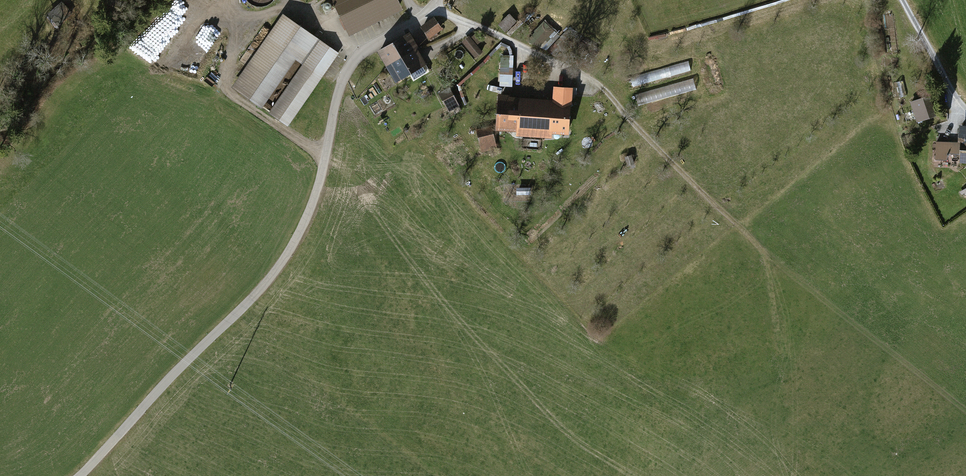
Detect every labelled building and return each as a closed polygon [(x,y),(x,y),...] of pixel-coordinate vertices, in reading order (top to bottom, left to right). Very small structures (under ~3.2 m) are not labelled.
[(349,36),(403,10),(399,0),(332,0),(349,36)] [(65,5),(49,20),(59,31),(75,16),(65,5)] [(339,53),(283,14),(231,87),(261,108),(296,59),(303,64),(268,113),(287,126),(339,53)] [(510,14),(498,24),(505,32),(517,22),(510,14)] [(434,17),(420,27),(429,39),(443,29),(434,17)] [(506,33),(510,37),(523,23),(520,20),(506,33)] [(560,36),(544,21),(526,40),(547,50),(560,36)] [(386,66),(417,48),(419,47),(410,32),(377,51),(386,66)] [(469,36),(462,42),(475,58),(483,52),(477,45),(480,43),(473,35),(471,38),(469,36)] [(427,65),(417,48),(386,66),(396,83),(427,65)] [(514,56),(501,55),(500,86),(513,87),(514,56)] [(656,98),(696,90),(695,80),(654,88),(656,98)] [(496,130),(516,131),(516,136),(552,138),(552,134),(569,135),(572,88),(553,86),(552,100),(498,96),(496,130)] [(450,88),(439,93),(448,112),(460,106),(450,88)] [(930,95),(910,102),(917,123),(937,116),(930,95)] [(492,126),(476,130),(481,152),(498,149),(492,126)] [(936,141),(935,160),(947,161),(948,153),(960,154),(960,163),(965,164),(965,126),(959,126),(958,142),(936,141)] [(634,164),(632,155),(625,157),(627,166),(634,164)]
